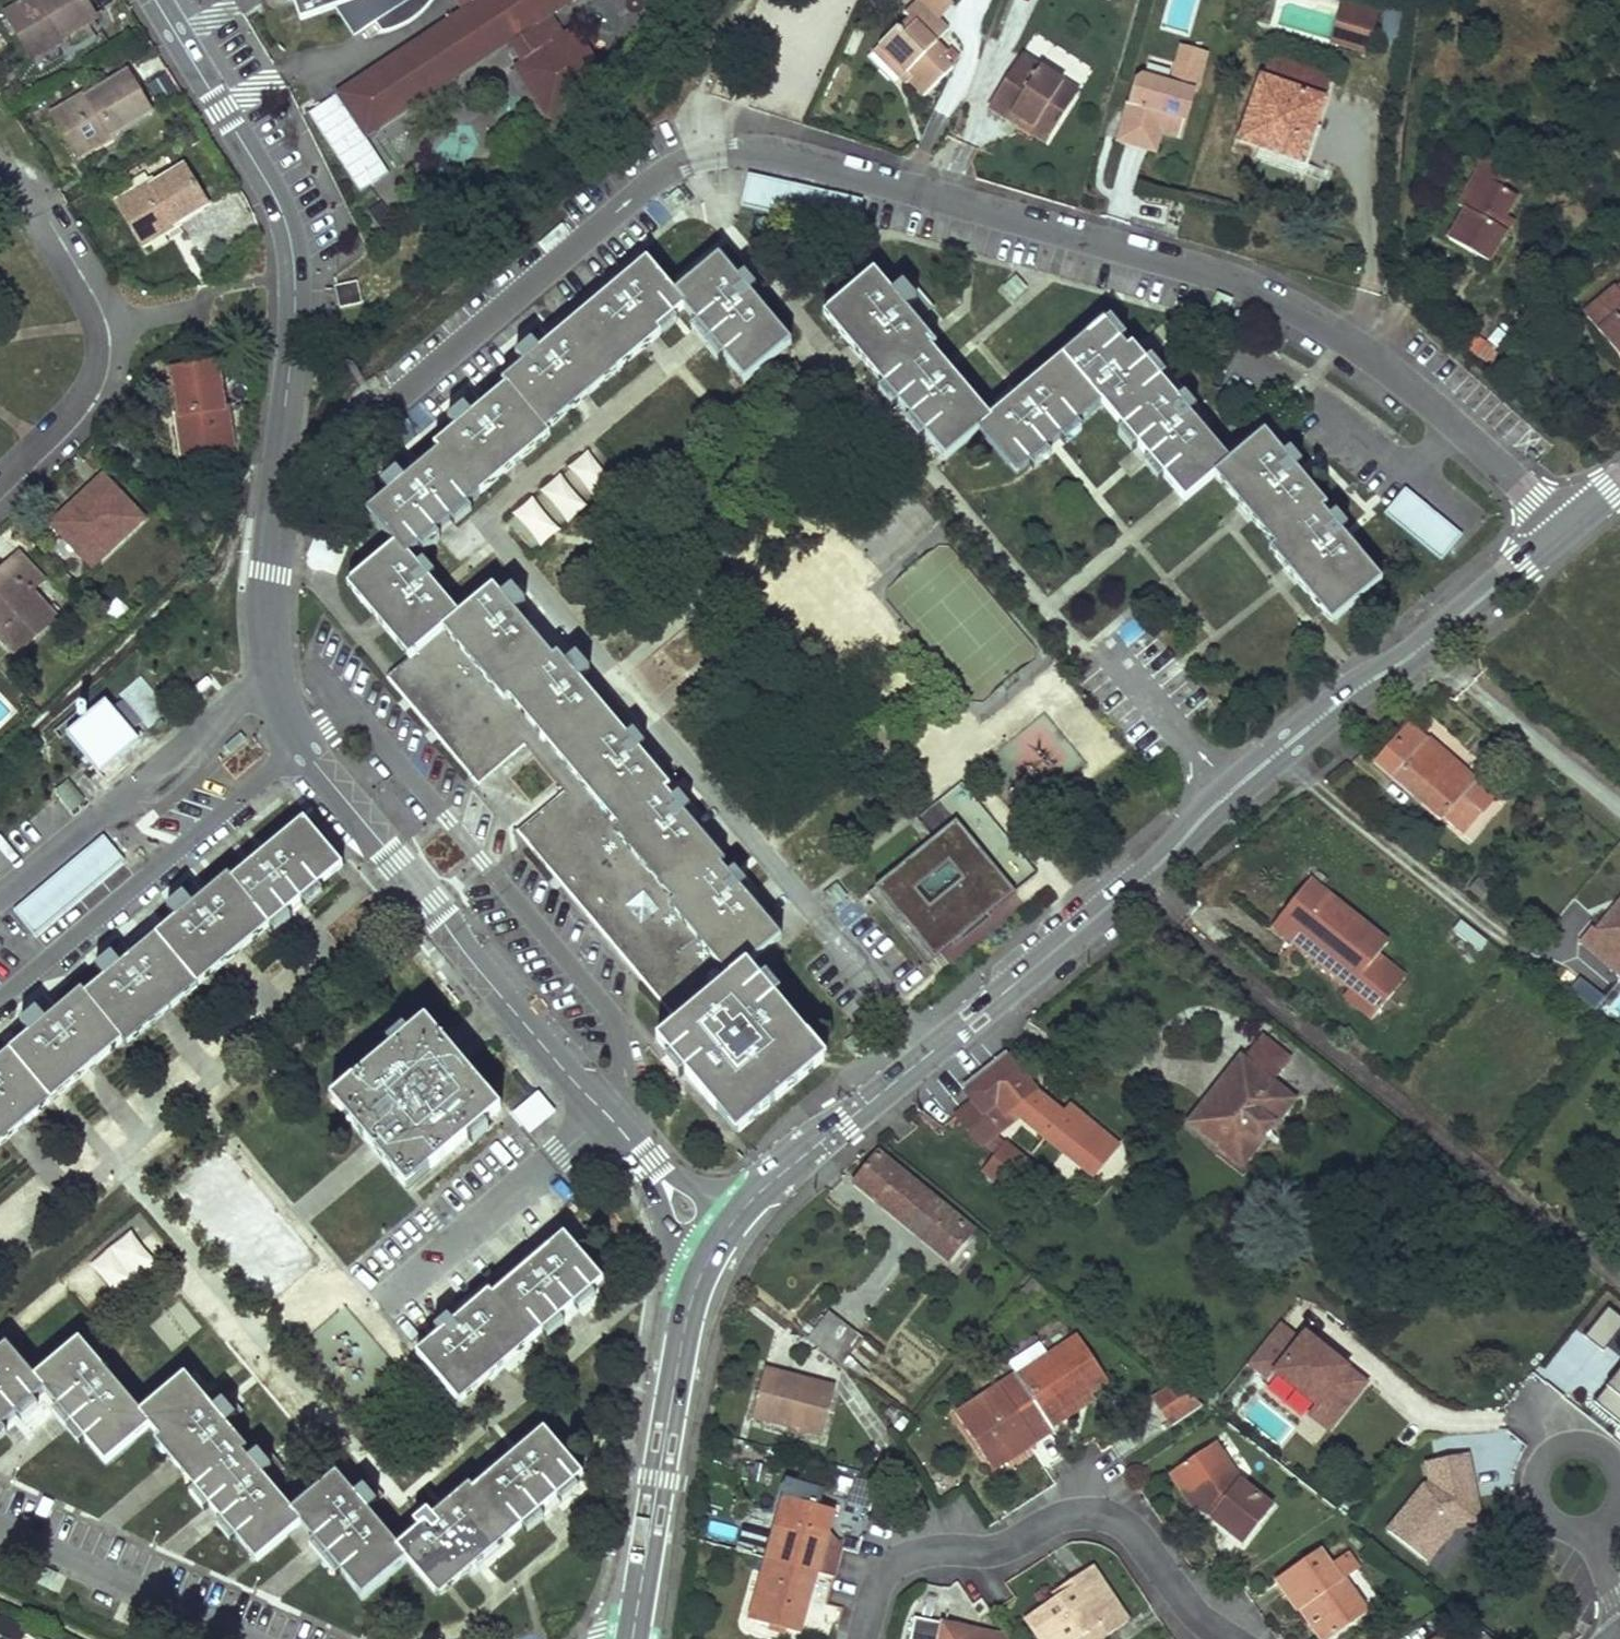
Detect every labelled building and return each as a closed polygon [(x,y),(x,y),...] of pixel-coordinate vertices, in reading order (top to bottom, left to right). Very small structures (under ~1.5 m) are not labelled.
[(95,19),(83,0),(27,0),(6,12),(28,51),(61,32),(64,38),(95,19)] [(300,20),(337,7),(357,36),(376,24),(380,34),(390,32),(399,28),(408,23),(416,18),(425,11),(431,4),(434,0),(293,0),(300,20)] [(475,4),(338,94),(366,136),(511,41),(525,63),(516,68),(549,119),(607,80),(575,30),(568,34),(554,13),(573,0),(472,0),(475,4)] [(923,0),(919,0),(906,13),(915,22),(904,34),(900,30),(884,44),(916,75),(911,79),(926,93),(954,65),(944,55),(948,51),(937,41),(951,27),(943,19),(923,0)] [(947,0),(923,0),(943,19),(955,7),(947,0)] [(1345,1),(1333,39),(1354,46),(1366,8),(1345,1)] [(1376,39),(1398,44),(1405,11),(1384,6),(1376,39)] [(1379,12),(1366,8),(1354,46),(1367,50),(1379,12)] [(64,38),(61,32),(28,51),(34,60),(65,41),(64,38)] [(1208,45),(1185,39),(1174,79),(1140,69),(1120,136),(1157,146),(1164,120),(1179,104),(1191,107),(1208,45)] [(884,44),(878,52),(908,83),(911,79),(916,75),(884,44)] [(1080,87),(1025,52),(992,104),(1010,116),(1015,109),(1051,132),(1080,87)] [(1332,76),(1274,57),(1266,78),(1243,140),(1264,147),(1303,161),(1324,99),(1332,76)] [(109,135),(151,112),(128,72),(88,95),(85,92),(53,111),(75,150),(107,131),(109,135)] [(1186,125),(1191,107),(1179,104),(1164,120),(1186,125)] [(1051,132),(1015,109),(1010,116),(1046,139),(1051,132)] [(109,135),(107,131),(75,150),(79,158),(112,139),(109,135)] [(1303,161),(1264,147),(1260,159),(1299,173),(1303,161)] [(1484,158),(1476,172),(1499,187),(1508,173),(1484,158)] [(177,225),(208,207),(184,167),(154,184),(152,181),(119,201),(143,240),(174,221),(177,225)] [(1476,172),(1456,204),(1463,209),(1446,237),(1485,261),(1503,231),(1496,227),(1503,215),(1515,196),(1499,187),(1476,172)] [(854,230),(861,200),(750,175),(744,206),(854,230)] [(1510,220),(1503,215),(1496,227),(1503,231),(1510,220)] [(177,225),(174,221),(143,240),(148,248),(179,229),(177,225)] [(678,899),(673,904),(734,976),(688,1015),(679,1021),(657,1040),(732,1130),(821,1054),(747,966),(780,938),(721,866),(725,862),(665,791),(670,788),(559,655),(554,659),(495,587),(460,617),(409,556),(479,497),(476,492),(546,432),(543,427),(657,330),(684,308),(744,381),(791,341),(719,257),(675,294),(647,260),(503,382),(507,386),(435,446),(439,451),(369,511),(396,545),(353,581),(415,655),(410,659),(398,670),(476,761),(528,720),(589,794),(538,836),(603,914),(654,872),(678,899)] [(935,345),(874,272),(829,311),(889,382),(884,385),(945,458),(980,429),(1018,474),(1102,403),(1186,499),(1215,476),(1219,473),(1279,543),(1275,547),(1337,619),(1382,581),(1322,510),(1327,506),(1265,433),(1230,462),(1132,347),(1181,409),(1105,322),(991,418),(932,348),(935,345)] [(358,281),(336,286),(341,308),(363,303),(358,281)] [(1616,283),(1581,311),(1619,358),(1619,289),(1616,283)] [(889,382),(829,311),(824,315),(884,385),(889,382)] [(661,335),(657,330),(543,427),(546,432),(661,335)] [(1491,367),(1501,352),(1479,338),(1469,353),(1491,367)] [(219,364),(172,372),(180,418),(186,418),(192,454),(235,447),(230,409),(226,409),(219,364)] [(180,418),(176,419),(183,455),(192,454),(186,418),(180,418)] [(550,435),(546,432),(476,492),(479,497),(550,435)] [(563,473),(587,501),(612,480),(587,452),(563,473)] [(1279,543),(1219,473),(1215,476),(1275,547),(1279,543)] [(558,474),(537,494),(566,526),(588,506),(558,474)] [(144,520),(103,477),(89,490),(93,496),(56,531),(93,569),(144,520)] [(93,496),(89,490),(52,525),(56,531),(93,496)] [(1442,561),(1463,535),(1407,490),(1386,515),(1442,561)] [(533,497),(511,515),(539,548),(560,531),(533,497)] [(1337,619),(1275,547),(1270,551),(1332,623),(1337,619)] [(19,555),(6,567),(10,572),(0,582),(0,639),(16,656),(57,618),(32,592),(44,581),(19,555)] [(6,567),(0,573),(0,582),(10,572),(6,567)] [(415,655),(353,581),(349,585),(377,620),(410,659),(415,655)] [(538,836),(589,794),(528,720),(476,761),(398,670),(390,676),(429,723),(679,1021),(688,1015),(603,914),(538,836)] [(171,711),(142,678),(110,705),(107,701),(89,716),(89,713),(88,712),(84,709),(82,709),(80,711),(80,714),(81,717),(86,719),(67,734),(102,773),(140,740),(133,731),(144,722),(151,729),(171,711)] [(1464,833),(1496,795),(1411,721),(1409,723),(1407,721),(1398,732),(1400,734),(1378,760),(1464,833)] [(71,810),(84,800),(69,782),(56,792),(71,810)] [(959,820),(876,886),(934,958),(1016,892),(959,820)] [(7,1134),(50,1097),(54,1102),(59,1098),(75,1084),(123,1044),(149,1022),(218,965),(266,924),(269,929),(304,901),(343,868),(304,822),(233,882),(230,877),(87,996),(83,992),(16,1048),(0,1062),(0,1140),(7,1134)] [(126,861),(105,836),(15,911),(35,935),(126,861)] [(678,899),(654,872),(603,914),(688,1015),(734,976),(673,904),(678,899)] [(1388,942),(1310,879),(1277,919),(1360,986),(1350,999),(1373,1018),(1406,977),(1378,955),(1388,942)] [(1611,913),(1615,916),(1619,910),(1619,904),(1611,913)] [(1615,916),(1611,913),(1597,931),(1592,927),(1580,942),(1619,974),(1619,910),(1615,916)] [(1360,986),(1277,919),(1271,926),(1349,988),(1344,995),(1350,999),(1360,986)] [(1478,953),(1488,941),(1462,921),(1452,932),(1478,953)] [(269,929),(266,924),(218,965),(149,1022),(123,1044),(128,1048),(269,929)] [(1579,979),(1569,992),(1593,1011),(1603,998),(1579,979)] [(463,1067),(426,1023),(334,1102),(409,1191),(501,1112),(463,1067)] [(1290,1059),(1264,1038),(1245,1061),(1250,1065),(1221,1101),(1213,1095),(1190,1123),(1227,1153),(1234,1144),(1248,1157),(1294,1100),(1271,1082),(1290,1059)] [(825,1060),(821,1054),(732,1130),(735,1134),(825,1060)] [(1037,1091),(1009,1057),(968,1092),(975,1101),(956,1116),(980,1146),(999,1131),(1018,1116),(1093,1177),(1119,1145),(1091,1122),(1084,1130),(1037,1091)] [(1245,1061),(1242,1059),(1213,1095),(1221,1101),(1250,1065),(1245,1061)] [(50,1097),(7,1134),(0,1140),(0,1146),(54,1102),(50,1097)] [(1248,1157),(1234,1144),(1227,1153),(1242,1165),(1248,1157)] [(1027,1162),(1006,1145),(983,1172),(1004,1189),(1027,1162)] [(973,1232),(876,1153),(854,1182),(951,1260),(972,1235),(973,1232)] [(987,1238),(977,1229),(973,1232),(972,1235),(983,1244),(987,1238)] [(131,1234),(91,1267),(118,1299),(158,1266),(131,1234)] [(603,1284),(564,1238),(527,1269),(494,1298),(490,1293),(453,1324),(418,1354),(456,1399),(527,1340),(531,1345),(603,1284)] [(1619,1360),(1619,1319),(1608,1309),(1584,1337),(1619,1360)] [(856,1334),(830,1313),(809,1339),(835,1360),(856,1334)] [(1275,1382),(1305,1344),(1281,1326),(1248,1369),(1271,1387),(1275,1382)] [(1108,1381),(1079,1337),(1049,1357),(1052,1363),(1022,1382),(1052,1428),(1068,1417),(1064,1411),(1090,1394),(1108,1381)] [(994,1347),(983,1338),(972,1352),(982,1361),(994,1347)] [(545,1431),(474,1491),(470,1487),(399,1548),(337,1474),(292,1512),(243,1453),(248,1449),(186,1376),(141,1413),(80,1340),(35,1378),(7,1345),(0,1350),(0,1431),(6,1426),(47,1392),(68,1417),(107,1464),(152,1427),(162,1439),(202,1486),(197,1490),(220,1517),(258,1562),(303,1525),(324,1549),(364,1597),(409,1560),(437,1594),(469,1566),(508,1533),(512,1538),(545,1510),(584,1477),(545,1431)] [(531,1345),(527,1340),(456,1399),(460,1403),(531,1345)] [(1275,1382),(1331,1426),(1364,1384),(1308,1341),(1305,1344),(1275,1382)] [(1019,1378),(1022,1382),(1052,1363),(1049,1357),(1019,1378)] [(836,1389),(766,1369),(753,1415),(823,1435),(836,1389)] [(1593,1403),(1619,1424),(1619,1370),(1593,1403)] [(1018,1376),(958,1415),(990,1465),(1026,1441),(1023,1438),(1030,1433),(1036,1442),(1054,1430),(1052,1428),(1022,1382),(1019,1378),(1018,1376)] [(1094,1400),(1090,1394),(1064,1411),(1068,1417),(1094,1400)] [(1204,1406),(1190,1395),(1165,1411),(1174,1425),(1204,1406)] [(1036,1442),(1030,1433),(1023,1438),(1026,1441),(990,1465),(994,1470),(1036,1442)] [(202,1486),(162,1439),(158,1443),(170,1458),(197,1490),(202,1486)] [(1240,1481),(1215,1444),(1175,1469),(1191,1494),(1196,1490),(1211,1513),(1214,1519),(1245,1544),(1274,1508),(1240,1481)] [(1431,1565),(1457,1533),(1485,1527),(1469,1459),(1425,1468),(1429,1489),(1392,1532),(1431,1565)] [(1191,1494),(1175,1469),(1169,1473),(1191,1507),(1211,1513),(1196,1490),(1191,1494)] [(788,1478),(766,1558),(773,1560),(790,1499),(810,1504),(812,1497),(820,1499),(823,1488),(788,1478)] [(810,1504),(790,1499),(773,1560),(819,1573),(830,1531),(836,1511),(818,1506),(820,1499),(812,1497),(810,1504)] [(140,1515),(134,1528),(159,1540),(165,1527),(140,1515)] [(830,1531),(819,1573),(836,1578),(844,1550),(844,1549),(842,1546),(830,1531)] [(512,1538),(508,1533),(469,1566),(437,1594),(441,1598),(512,1538)] [(844,1550),(857,1553),(861,1542),(844,1537),(842,1546),(844,1549),(844,1550)] [(1342,1582),(1320,1550),(1277,1579),(1299,1611),(1301,1609),(1315,1600),(1321,1608),(1316,1611),(1333,1637),(1368,1614),(1345,1579),(1342,1582)] [(766,1558),(748,1628),(749,1632),(755,1637),(763,1638),(781,1638),(781,1637),(766,1633),(768,1625),(756,1622),(773,1560),(766,1558)] [(819,1573),(773,1560),(756,1622),(768,1625),(766,1633),(781,1637),(783,1630),(802,1635),(819,1573)] [(1093,1566),(1073,1579),(1077,1585),(1058,1598),(1027,1618),(1041,1638),(1078,1638),(1083,1636),(1101,1623),(1109,1636),(1130,1622),(1093,1566)] [(1077,1585),(1073,1579),(1054,1592),(1058,1598),(1077,1585)] [(1315,1600),(1301,1609),(1322,1638),(1330,1638),(1333,1637),(1316,1611),(1321,1608),(1315,1600)] [(912,1638),(983,1638),(977,1629),(916,1618),(912,1638)] [(10,1638),(21,1638),(24,1626),(0,1620),(0,1636),(10,1638)] [(1101,1623),(1083,1636),(1085,1638),(1104,1638),(1109,1636),(1101,1623)] [(1369,1628),(1351,1638),(1376,1638),(1369,1628)] [(977,1629),(983,1638),(1001,1638),(1007,1635),(977,1629)]
